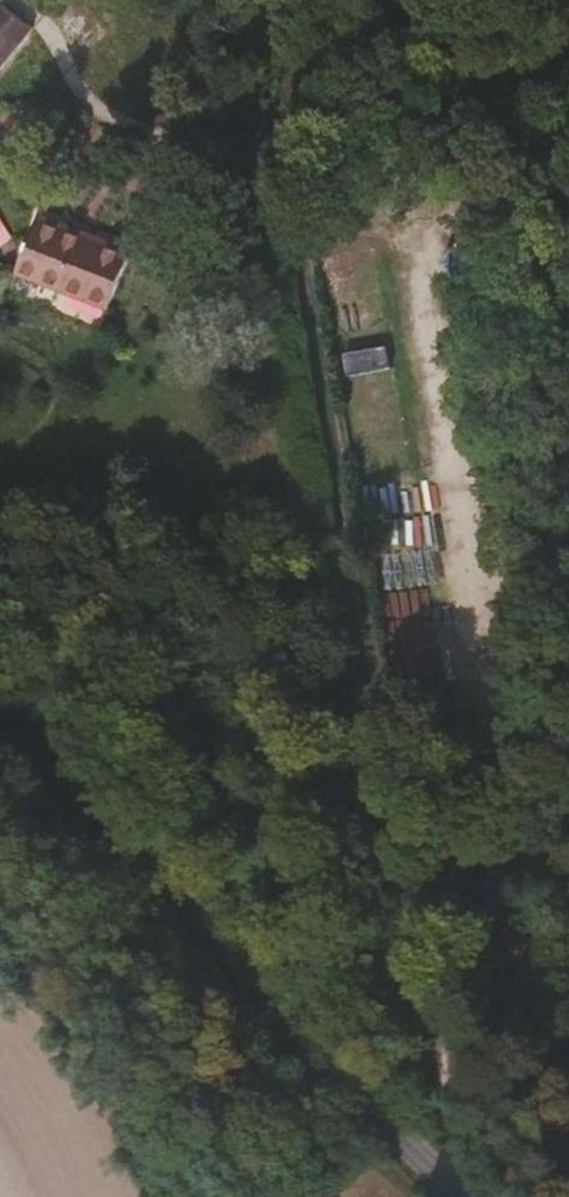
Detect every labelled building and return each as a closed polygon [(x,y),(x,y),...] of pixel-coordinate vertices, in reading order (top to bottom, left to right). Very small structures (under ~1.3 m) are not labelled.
[(92,288),(7,240),(0,253),(0,313),(61,345),(92,288)] [(349,376),(394,365),(389,345),(344,355),(349,376)] [(429,484),(412,486),(414,513),(431,511),(429,484)] [(387,518),(402,517),(401,491),(385,492),(387,518)]
